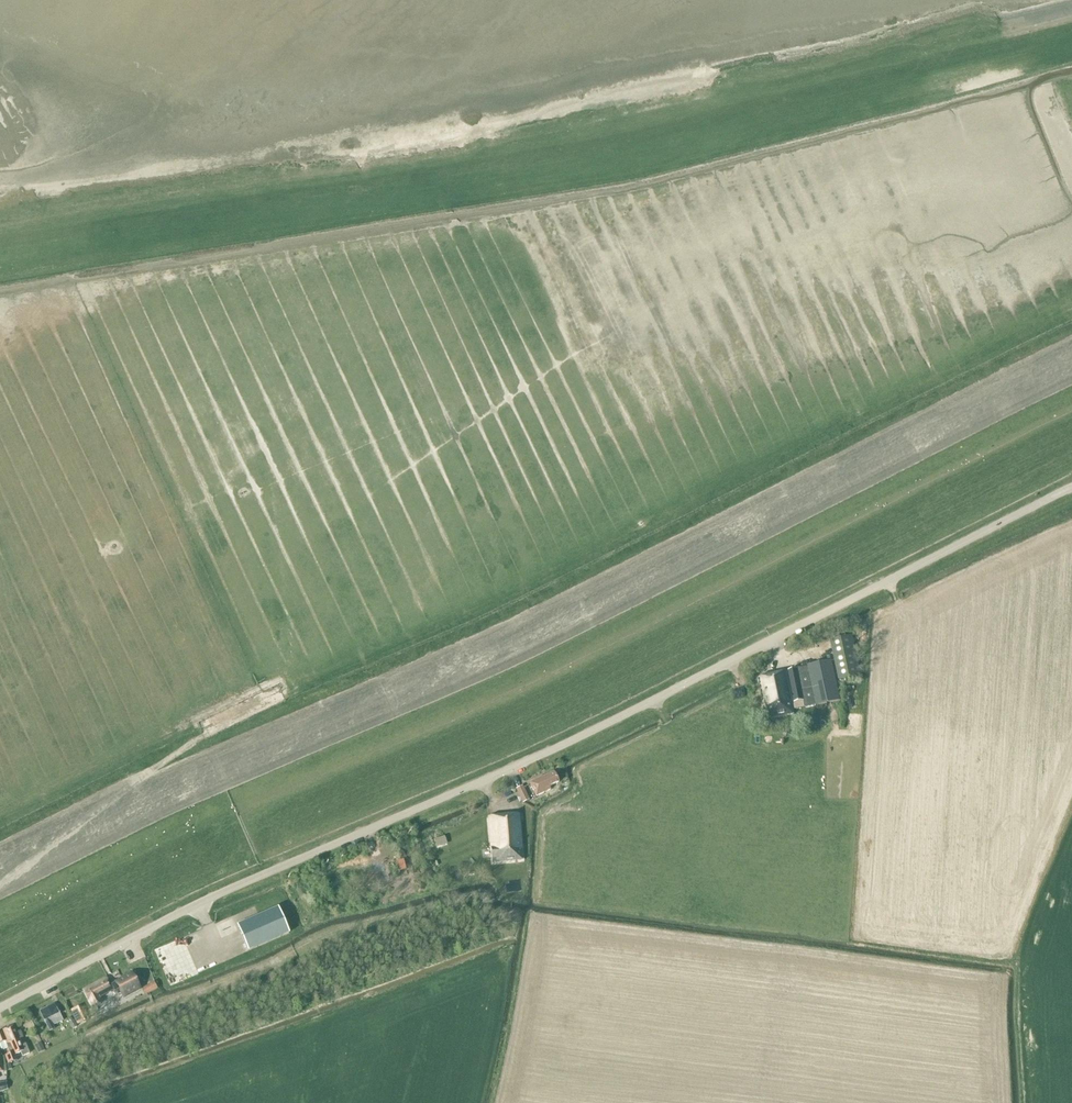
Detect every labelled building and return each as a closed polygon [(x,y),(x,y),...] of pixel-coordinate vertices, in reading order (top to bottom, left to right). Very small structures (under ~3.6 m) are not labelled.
[(766,702),(770,720),(794,715),(793,711),(839,701),(832,662),(808,667),(809,668),(758,678),(763,702),(766,702)] [(552,790),(550,787),(558,783),(553,773),(530,784),(536,798),(552,790)] [(516,790),(522,804),(529,800),(522,786),(516,790)] [(490,818),(495,864),(524,861),(519,815),(490,818)] [(394,855),(400,873),(406,871),(401,853),(394,855)] [(237,926),(248,951),(289,933),(278,908),(237,926)] [(87,989),(88,992),(84,995),(88,1002),(89,1001),(92,1009),(102,1003),(100,998),(113,991),(114,993),(120,990),(124,999),(138,991),(140,990),(136,982),(132,975),(126,978),(111,986),(107,979),(87,989)] [(141,997),(149,994),(145,988),(140,990),(138,991),(141,997)] [(40,1012),(42,1017),(50,1032),(55,1030),(53,1026),(63,1021),(54,1004),(40,1012)] [(72,1030),(77,1027),(74,1020),(68,1023),(72,1030)] [(5,1056),(8,1064),(17,1061),(15,1055),(21,1053),(22,1056),(29,1054),(25,1044),(23,1043),(21,1044),(14,1026),(10,1028),(2,1031),(1,1032),(0,1032),(0,1043),(5,1041),(10,1054),(5,1056)] [(38,1054),(45,1051),(41,1042),(34,1045),(38,1054)]
